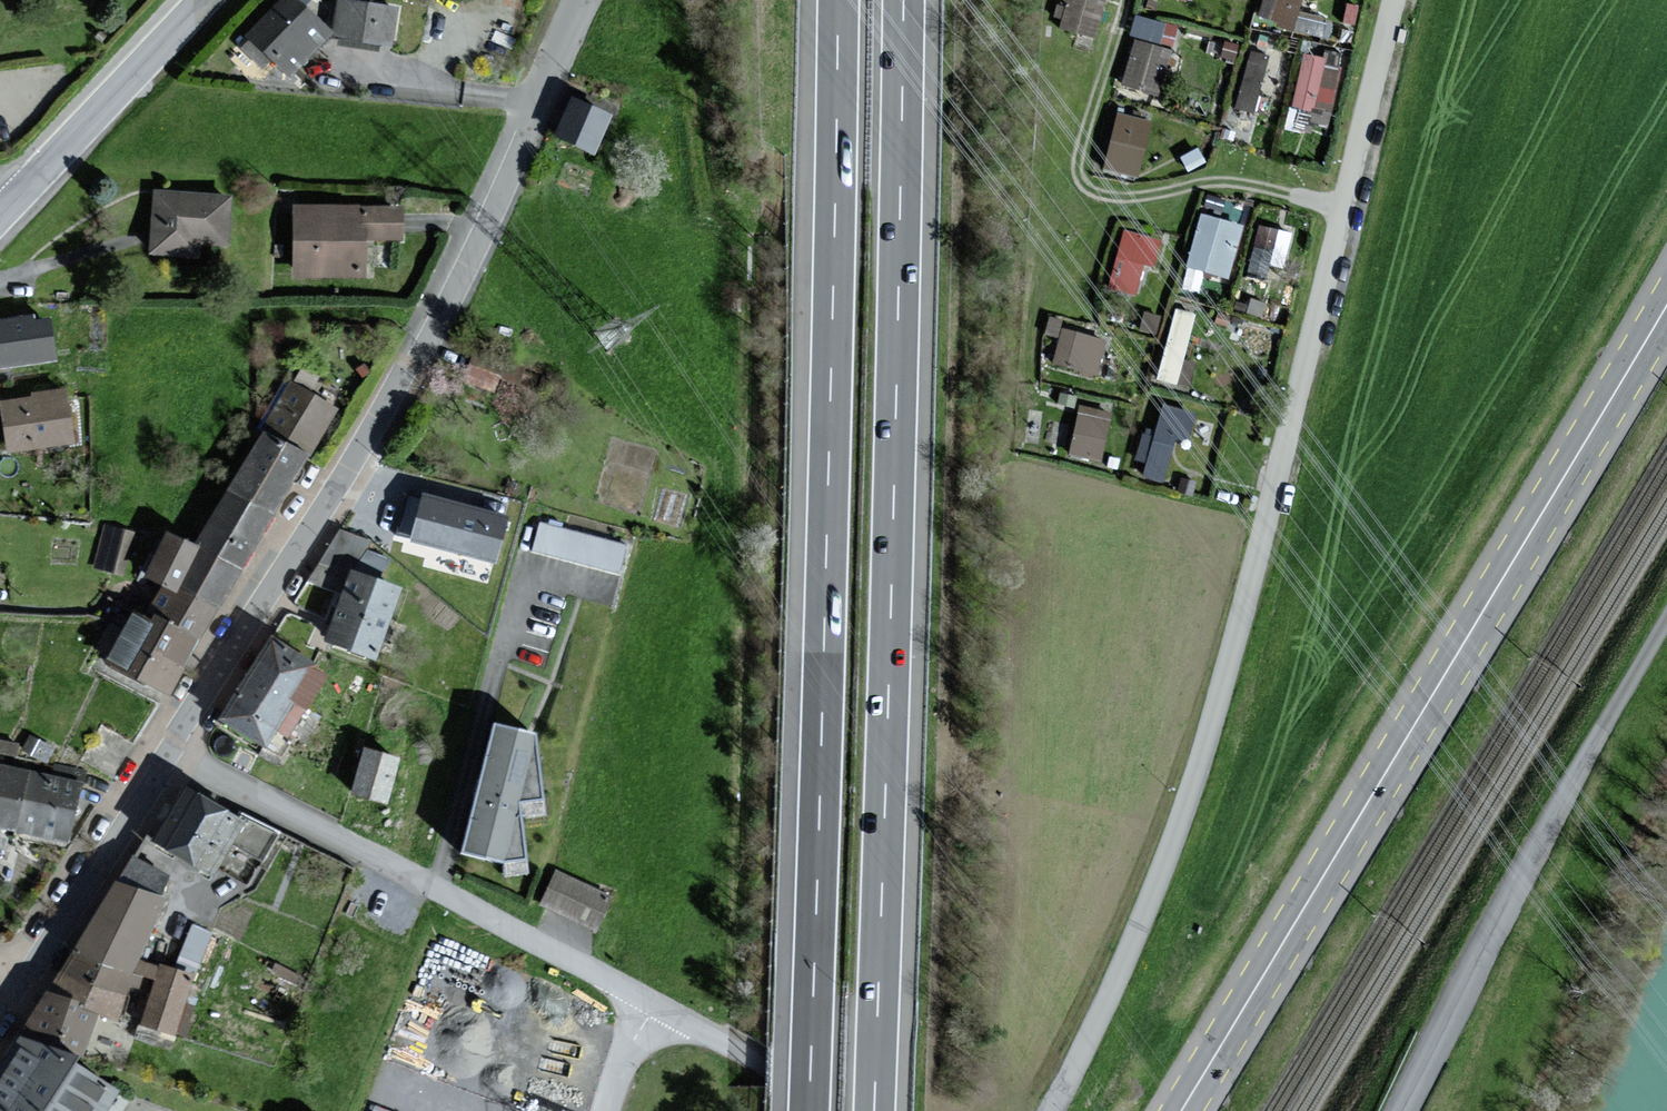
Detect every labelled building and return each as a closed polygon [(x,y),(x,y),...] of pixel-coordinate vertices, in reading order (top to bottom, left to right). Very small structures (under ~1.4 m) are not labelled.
[(287,0),(285,0),(250,35),(287,72),(323,36),(287,0)] [(1098,33),(1104,0),(1057,0),(1052,24),(1098,33)] [(1257,15),(1317,29),(1320,16),(1297,11),(1300,0),(1261,0),(1257,15)] [(393,9),(339,1),(334,35),(388,43),(393,9)] [(1137,10),(1116,78),(1154,90),(1174,21),(1137,10)] [(1251,108),(1267,50),(1248,44),(1231,103),(1251,108)] [(1289,100),(1330,109),(1340,57),(1300,49),(1289,100)] [(606,117),(572,99),(554,134),(589,151),(606,117)] [(1136,174),(1151,116),(1116,107),(1101,165),(1136,174)] [(229,247),(232,198),(156,193),(151,254),(200,257),(201,246),(229,247)] [(1197,286),(1202,267),(1227,274),(1242,218),(1200,206),(1179,281),(1197,286)] [(402,243),(403,209),(297,208),(296,277),(369,277),(369,242),(402,243)] [(1274,280),(1289,228),(1258,219),(1242,270),(1274,280)] [(1121,223),(1103,283),(1133,292),(1142,260),(1153,263),(1161,235),(1121,223)] [(1174,378),(1195,310),(1176,304),(1155,372),(1174,378)] [(0,320),(0,368),(49,362),(43,320),(29,322),(28,317),(0,320)] [(1050,360),(1098,370),(1105,333),(1058,323),(1050,360)] [(330,409),(288,385),(260,433),(302,457),(330,409)] [(63,391),(29,395),(30,400),(0,404),(0,406),(6,452),(70,444),(63,391)] [(1133,453),(1145,456),(1141,473),(1162,478),(1174,432),(1185,435),(1192,407),(1159,399),(1153,423),(1141,420),(1133,453)] [(1068,452),(1101,456),(1108,405),(1075,400),(1068,452)] [(260,433),(259,432),(225,491),(268,516),(302,457),(260,433)] [(403,489),(393,531),(502,558),(514,510),(424,488),(422,494),(403,489)] [(236,571),(268,516),(225,491),(193,547),(197,549),(236,571)] [(530,544),(619,567),(626,539),(537,516),(530,544)] [(129,534),(105,528),(95,566),(120,572),(129,534)] [(165,530),(140,573),(162,586),(172,591),(197,549),(193,547),(165,530)] [(211,614),(236,571),(197,549),(172,591),(211,614)] [(395,588),(349,572),(324,642),(370,658),(395,588)] [(172,591),(162,586),(144,618),(148,620),(150,617),(188,639),(191,633),(198,637),(211,614),(172,591)] [(177,667),(173,664),(188,639),(150,617),(148,620),(144,618),(128,609),(99,658),(162,694),(177,667)] [(309,665),(268,640),(218,721),(258,746),(270,726),(285,735),(320,678),(306,670),(309,665)] [(524,735),(490,728),(460,853),(497,863),(518,858),(511,802),(534,799),(524,735)] [(395,758),(361,750),(350,794),(384,802),(395,758)] [(0,769),(0,826),(63,839),(76,773),(56,769),(54,780),(0,769)] [(235,823),(179,790),(149,841),(205,874),(235,823)] [(154,898),(163,876),(131,863),(116,884),(154,898)] [(593,929),(607,898),(608,897),(555,873),(540,905),(593,929)] [(116,884),(67,958),(121,980),(128,961),(154,898),(116,884)] [(121,980),(67,958),(43,993),(70,1004),(69,1007),(87,1015),(103,1021),(121,980)] [(181,976),(128,961),(121,980),(140,986),(129,1022),(165,1032),(181,976)] [(70,1004),(43,993),(15,1034),(67,1065),(87,1015),(69,1007),(70,1004)] [(67,1065),(15,1034),(0,1059),(0,1110),(99,1110),(110,1092),(67,1065)]
